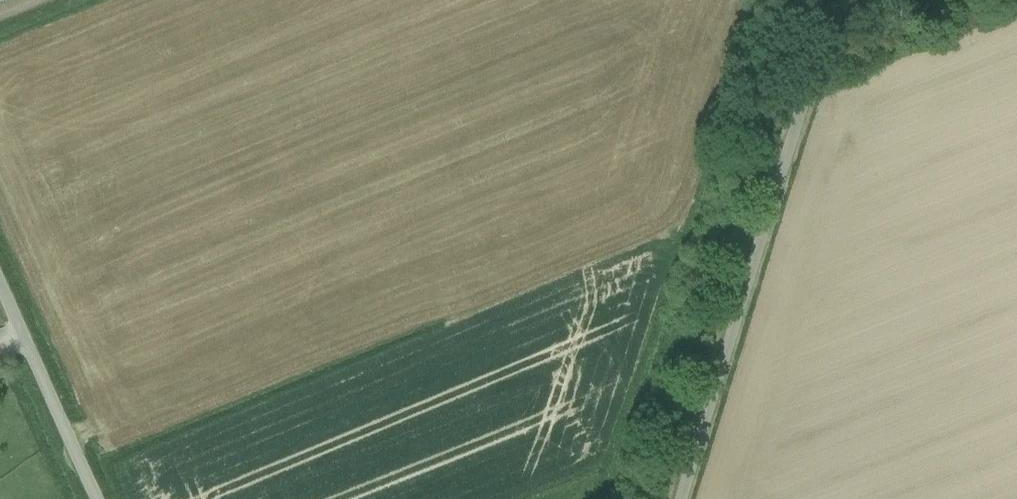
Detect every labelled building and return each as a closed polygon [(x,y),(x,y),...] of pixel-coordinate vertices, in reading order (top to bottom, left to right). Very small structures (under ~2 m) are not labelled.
[(22,0),(0,0),(0,8),(22,0)]
